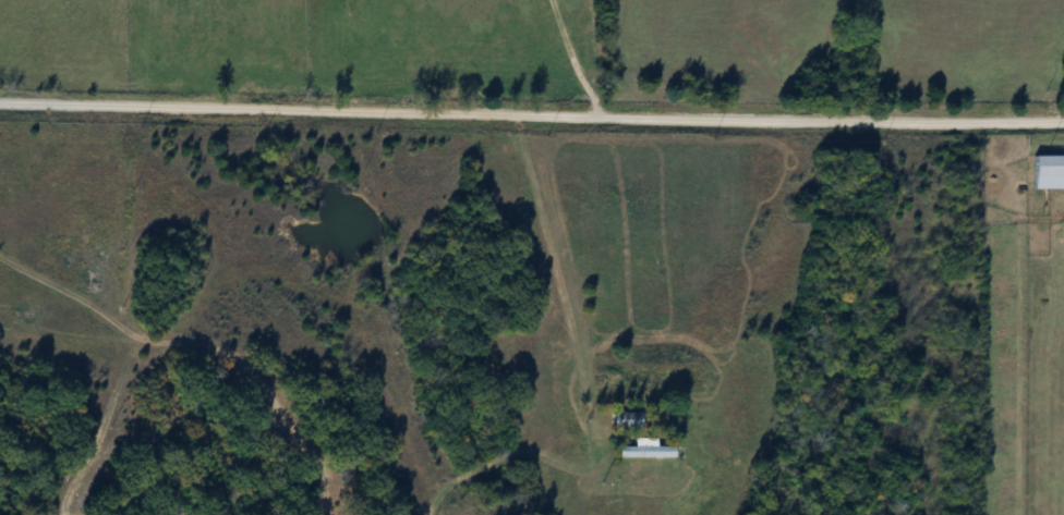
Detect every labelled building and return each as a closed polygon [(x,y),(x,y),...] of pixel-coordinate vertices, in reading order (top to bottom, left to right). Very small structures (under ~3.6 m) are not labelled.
[(1060,190),(1060,157),(1031,157),(1031,190),(1060,190)] [(613,428),(639,428),(639,413),(613,413),(613,428)] [(655,439),(633,439),(633,447),(619,447),(619,458),(673,459),(673,448),(654,447),(655,439)]
